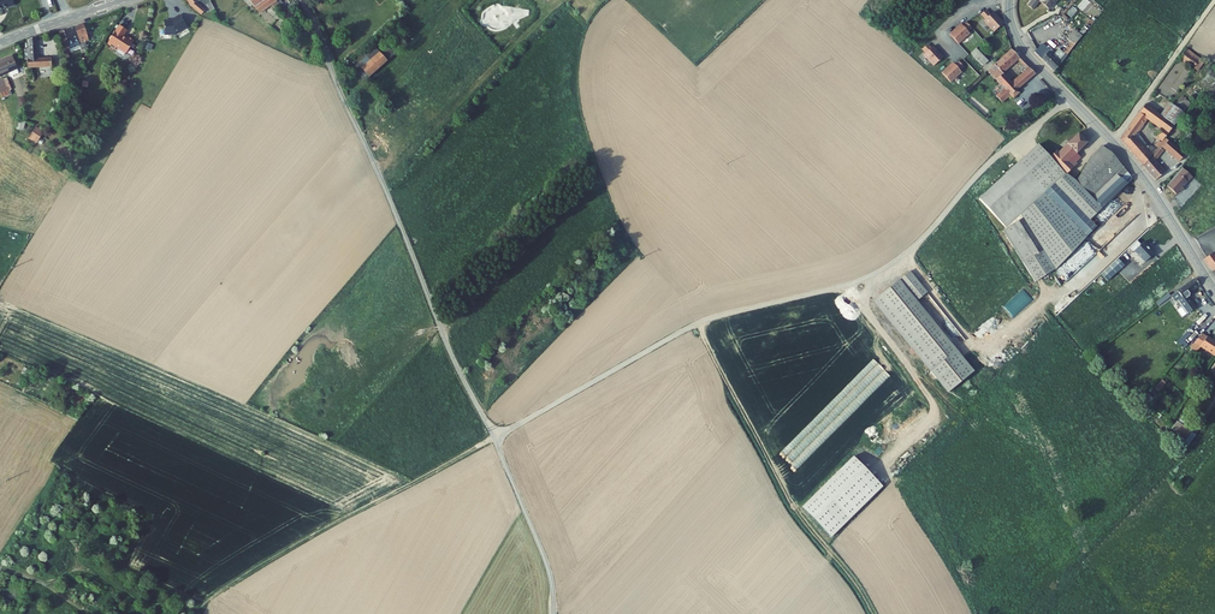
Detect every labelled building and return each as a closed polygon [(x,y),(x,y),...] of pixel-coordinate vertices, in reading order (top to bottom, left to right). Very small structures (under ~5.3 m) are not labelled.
[(17,6),(15,0),(0,0),(0,11),(17,6)] [(204,15),(208,10),(199,2),(200,1),(199,0),(190,0),(193,6),(204,15)] [(255,7),(264,18),(270,13),(274,9),(281,4),(277,0),(256,0),(252,3),(249,0),(243,0),(252,9),(255,7)] [(1028,4),(1033,8),(1040,0),(1031,0),(1028,4)] [(1050,8),(1056,0),(1040,0),(1050,8)] [(207,6),(212,13),(218,10),(214,2),(207,6)] [(281,4),(274,9),(278,13),(284,8),(281,4)] [(270,13),(264,18),(267,21),(278,13),(274,9),(270,13)] [(987,12),(981,17),(986,22),(985,24),(995,34),(1004,25),(994,15),(991,17),(987,12)] [(174,21),(166,21),(166,33),(176,33),(177,32),(178,34),(189,27),(182,15),(175,19),(176,20),(174,21)] [(90,22),(76,27),(82,48),(84,53),(85,54),(90,52),(88,45),(91,44),(87,30),(93,28),(90,22)] [(124,34),(128,28),(121,23),(108,41),(115,46),(117,44),(127,51),(135,38),(129,34),(127,36),(124,34)] [(963,29),(962,27),(951,37),(959,46),(970,36),(968,34),(973,31),(967,25),(963,29)] [(1086,26),(1081,32),(1085,35),(1090,29),(1086,26)] [(76,27),(66,30),(60,32),(66,50),(68,50),(70,55),(74,54),(73,51),(82,48),(76,27)] [(1029,42),(1037,49),(1049,35),(1041,28),(1029,42)] [(1081,32),(1078,30),(1071,39),(1075,42),(1072,46),(1075,49),(1085,35),(1081,32)] [(1051,37),(1049,35),(1037,49),(1039,50),(1051,37)] [(38,37),(29,41),(30,50),(26,50),(27,62),(30,61),(30,68),(34,68),(54,66),(53,58),(40,60),(38,37)] [(1057,73),(1075,49),(1072,46),(1066,53),(1062,49),(1055,56),(1051,52),(1052,51),(1049,48),(1055,41),(1051,37),(1039,50),(1037,52),(1057,73)] [(932,51),(928,47),(922,53),(925,57),(924,58),(935,69),(944,60),(934,49),(932,51)] [(988,72),(993,67),(992,66),(984,58),(977,50),(972,55),(988,72)] [(1201,60),(1187,50),(1185,54),(1199,63),(1201,60)] [(1020,59),(1012,51),(987,74),(1004,90),(997,97),(1003,104),(1011,97),(1013,100),(1020,94),(1018,91),(1035,76),(1026,67),(1024,68),(1027,71),(1013,84),(1003,75),(1018,61),(1020,59)] [(995,60),(988,54),(984,58),(992,66),(994,64),(992,62),(995,60)] [(1199,63),(1185,54),(1181,60),(1194,70),(1199,63)] [(375,55),(357,72),(361,77),(369,85),(388,69),(375,55)] [(1020,59),(1018,61),(1024,68),(1026,67),(1020,59)] [(0,65),(0,81),(11,76),(13,80),(21,76),(15,61),(6,65),(5,62),(0,65)] [(966,69),(960,63),(956,67),(954,65),(943,75),(952,84),(963,74),(961,73),(966,69)] [(361,77),(356,80),(365,89),(369,85),(361,77)] [(1160,117),(1146,105),(1121,141),(1143,167),(1151,158),(1145,151),(1149,148),(1146,144),(1148,142),(1146,140),(1144,142),(1137,133),(1146,120),(1161,131),(1155,135),(1163,141),(1174,127),(1160,117)] [(1184,116),(1170,105),(1160,117),(1174,127),(1175,128),(1184,116)] [(39,141),(42,137),(34,132),(32,136),(39,141)] [(1060,149),(1052,156),(1069,175),(1076,168),(1070,162),(1090,143),(1081,133),(1062,151),(1060,149)] [(37,145),(39,141),(32,136),(29,140),(37,145)] [(1185,157),(1165,140),(1162,144),(1159,149),(1144,168),(1155,183),(1164,174),(1155,163),(1164,152),(1179,164),(1185,157)] [(1091,222),(1103,210),(1094,201),(1095,200),(1079,184),(1069,175),(1052,156),(1040,144),(982,200),(1010,229),(1037,203),(1076,244),(1094,226),(1091,222)] [(1112,152),(1105,146),(1086,164),(1079,184),(1095,200),(1094,201),(1103,210),(1133,180),(1128,171),(1112,152)] [(1092,178),(1089,182),(1102,196),(1114,185),(1113,183),(1120,175),(1108,162),(1109,160),(1108,159),(1092,178)] [(1186,184),(1178,176),(1168,188),(1171,190),(1166,195),(1172,200),(1186,184)] [(1053,247),(1032,215),(1007,232),(1028,263),(1053,247)] [(1143,246),(1139,242),(1131,250),(1134,254),(1137,252),(1147,263),(1156,255),(1145,244),(1143,246)] [(1214,255),(1204,261),(1213,274),(1214,272),(1214,256),(1214,255)] [(1125,268),(1119,261),(1104,276),(1110,282),(1125,268)] [(914,275),(878,304),(952,395),(978,374),(921,305),(931,296),(914,275)] [(1197,281),(1181,293),(1184,297),(1177,302),(1178,304),(1181,301),(1183,304),(1185,304),(1191,300),(1189,296),(1202,287),(1197,281)] [(1181,293),(1174,298),(1177,302),(1184,297),(1181,293)] [(1175,308),(1169,313),(1171,317),(1178,312),(1175,308)] [(1200,327),(1194,333),(1196,335),(1202,329),(1200,327)] [(1197,343),(1195,344),(1195,345),(1201,349),(1202,348),(1214,356),(1214,340),(1205,333),(1197,343)] [(1184,336),(1178,341),(1184,347),(1190,342),(1184,336)] [(1201,349),(1195,345),(1192,349),(1199,353),(1201,349)] [(1164,382),(1158,389),(1161,392),(1168,385),(1164,382)] [(1180,422),(1175,430),(1190,440),(1195,433),(1180,422)] [(883,487),(853,457),(802,507),(831,537),(883,487)]
